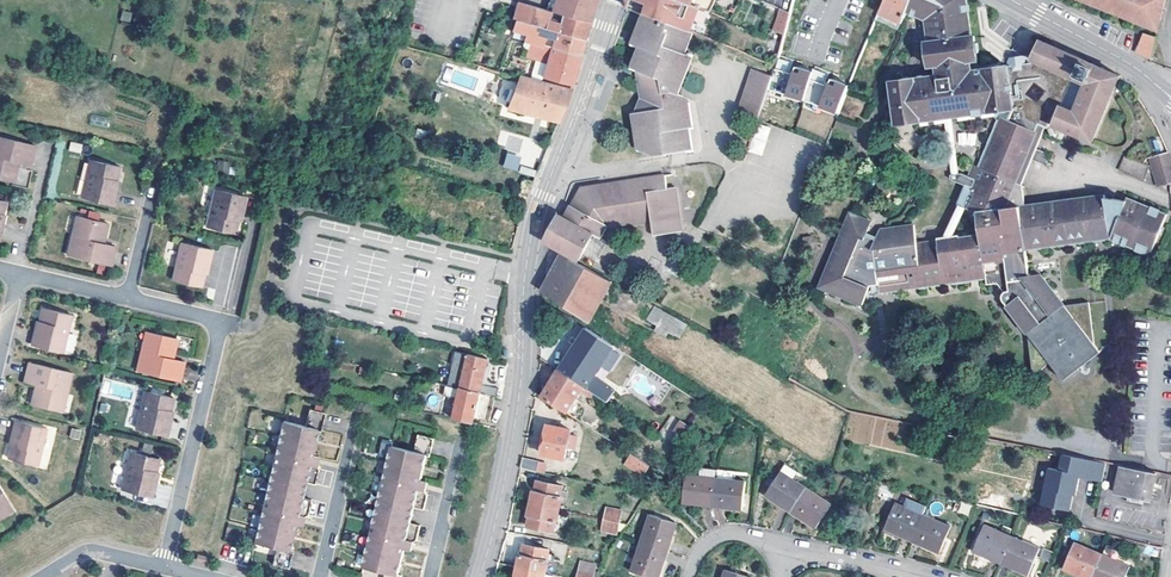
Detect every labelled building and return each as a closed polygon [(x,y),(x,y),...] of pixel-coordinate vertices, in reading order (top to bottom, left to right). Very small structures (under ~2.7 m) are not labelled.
[(556,0),(550,0),(547,10),(563,14),(590,22),(594,11),(555,2),(556,0)] [(555,2),(594,11),(598,0),(556,0),(555,2)] [(643,14),(691,30),(692,30),(700,7),(679,0),(630,0),(628,8),(643,14)] [(700,7),(711,10),(714,5),(716,0),(679,0),(700,7)] [(1043,134),(1045,128),(1048,130),(1050,124),(1093,142),(1121,76),(1041,42),(1032,60),(1034,61),(1033,64),(1026,64),(1021,72),(1011,66),(975,70),(973,62),(980,61),(977,37),(973,37),(967,0),(913,0),(907,12),(927,21),(930,44),(928,44),(932,69),(938,68),(939,77),(893,83),(899,127),(922,123),(997,112),(997,116),(998,118),(1003,120),(1004,117),(1007,119),(986,169),(983,167),(975,164),(970,176),(976,179),(974,186),(968,183),(959,203),(979,211),(982,234),(960,237),(960,234),(939,237),(939,240),(915,243),(913,224),(880,228),(877,235),(868,231),(872,221),(849,211),(818,287),(862,305),(868,286),(879,285),(880,290),(987,277),(988,281),(995,280),(1006,292),(1005,293),(1005,294),(1004,294),(1004,295),(1004,296),(1004,297),(1004,299),(1004,300),(1007,304),(1005,306),(1026,334),(1031,371),(1040,370),(1048,362),(1062,380),(1101,350),(1095,342),(1088,301),(1065,304),(1043,275),(1030,277),(1027,250),(1111,240),(1152,257),(1168,216),(1127,199),(1126,202),(1106,198),(1106,194),(1025,203),(1023,182),(1017,179),(1036,131),(1043,134)] [(880,14),(902,24),(907,12),(913,0),(887,0),(880,14)] [(1159,30),(1166,0),(1085,0),(1159,30)] [(711,10),(719,14),(722,8),(714,5),(711,10)] [(590,22),(563,14),(547,10),(536,6),(531,25),(585,39),(588,30),(590,22)] [(791,13),(783,10),(774,39),(783,43),(791,14),(791,13)] [(130,22),(132,13),(122,11),(120,20),(130,22)] [(691,30),(643,14),(633,44),(640,46),(632,68),(637,70),(640,97),(636,114),(635,114),(640,150),(654,148),(655,156),(689,151),(693,150),(689,129),(692,128),(687,106),(684,106),(684,95),(679,93),(693,55),(686,53),(693,31),(691,30)] [(877,19),(900,29),(902,24),(880,14),(879,14),(877,19)] [(585,39),(531,25),(524,22),(524,21),(517,19),(513,31),(527,35),(525,41),(531,42),(531,41),(580,56),(582,50),(585,39)] [(1149,60),(1157,38),(1143,33),(1135,54),(1149,60)] [(531,42),(527,56),(548,62),(544,77),(573,85),(578,67),(580,56),(531,41),(531,42)] [(773,77),(767,92),(785,98),(784,100),(802,106),(803,104),(820,111),(819,113),(836,120),(848,89),(831,82),(829,89),(822,86),(826,77),(813,71),(812,74),(794,68),(792,76),(785,73),(789,63),(778,59),(777,62),(776,66),(773,77)] [(1021,72),(1026,64),(1021,61),(1014,61),(1011,66),(1021,72)] [(767,92),(773,77),(752,70),(737,114),(758,121),(767,92)] [(509,108),(558,122),(562,113),(571,90),(522,77),(519,84),(509,108)] [(498,99),(511,102),(514,82),(502,80),(498,99)] [(923,127),(997,116),(997,112),(922,123),(923,127)] [(1003,120),(983,167),(986,169),(1007,119),(1004,117),(1003,120)] [(1023,182),(1043,134),(1036,131),(1017,179),(1023,182)] [(958,132),(957,143),(975,144),(976,133),(958,132)] [(505,147),(518,151),(522,139),(509,134),(505,147)] [(0,139),(0,179),(13,182),(17,165),(18,161),(30,164),(34,146),(0,139)] [(81,153),(83,144),(70,142),(68,151),(81,153)] [(1153,170),(1158,188),(1167,184),(1170,183),(1170,158),(1168,151),(1155,155),(1159,168),(1153,170)] [(503,167),(518,171),(521,156),(507,152),(503,167)] [(1159,168),(1155,155),(1149,157),(1153,170),(1159,168)] [(1143,180),(1148,166),(1125,157),(1119,171),(1143,180)] [(217,161),(217,173),(228,173),(228,161),(217,161)] [(92,163),(83,200),(116,207),(119,194),(116,193),(117,190),(119,182),(121,169),(92,163)] [(520,173),(534,177),(536,170),(522,166),(520,173)] [(603,219),(616,226),(653,220),(655,237),(682,233),(675,189),(667,190),(666,177),(581,189),(573,203),(603,219)] [(242,213),(246,199),(213,192),(205,229),(234,236),(237,223),(238,219),(239,213),(242,213)] [(580,261),(593,235),(603,219),(573,203),(571,201),(564,215),(561,213),(545,242),(580,261)] [(379,215),(381,205),(380,204),(371,202),(368,212),(379,215)] [(78,218),(73,236),(79,237),(83,219),(78,218)] [(107,242),(110,225),(83,219),(79,237),(73,236),(68,258),(112,268),(117,248),(106,246),(107,242)] [(603,219),(593,235),(602,239),(607,228),(616,226),(603,219)] [(209,266),(212,252),(179,245),(171,282),(201,289),(204,276),(205,273),(206,266),(209,266)] [(563,255),(543,292),(589,323),(612,283),(578,264),(563,255)] [(548,305),(546,305),(544,309),(568,323),(572,319),(548,305)] [(652,307),(646,321),(656,325),(654,330),(680,340),(687,321),(652,307)] [(34,347),(67,354),(75,317),(45,310),(42,323),(41,326),(40,333),(37,332),(34,347)] [(595,393),(609,403),(609,402),(612,404),(614,400),(611,398),(615,392),(594,378),(615,346),(588,328),(560,371),(585,387),(587,388),(595,393)] [(145,333),(141,351),(148,352),(152,335),(145,333)] [(141,351),(137,372),(181,382),(185,363),(173,360),(175,354),(178,340),(152,335),(148,352),(141,351)] [(496,398),(499,389),(483,385),(489,359),(469,354),(467,365),(463,383),(461,389),(481,394),(481,395),(496,398)] [(33,407),(61,413),(65,395),(71,396),(75,375),(31,365),(26,384),(38,386),(37,390),(33,407)] [(560,371),(544,397),(569,413),(585,387),(560,371)] [(449,386),(447,386),(444,396),(459,400),(461,389),(452,387),(449,386)] [(459,400),(454,420),(471,424),(474,424),(475,418),(490,421),(496,398),(481,395),(481,394),(461,389),(459,400)] [(169,436),(172,422),(169,422),(171,415),(171,411),(174,398),(146,391),(137,429),(169,436)] [(609,403),(595,393),(589,402),(603,411),(609,403)] [(66,414),(71,396),(65,395),(61,413),(66,414)] [(319,433),(323,415),(307,411),(303,428),(282,422),(252,543),(275,548),(271,565),(287,568),(290,550),(288,550),(293,525),(300,527),(302,518),(306,516),(310,501),(300,498),(303,483),(313,485),(316,471),(314,468),(316,459),(309,457),(315,432),(319,433)] [(41,466),(49,429),(17,422),(14,436),(16,436),(15,443),(14,446),(11,460),(41,466)] [(683,437),(690,427),(683,422),(676,432),(683,437)] [(569,442),(571,435),(572,431),(549,426),(543,455),(565,459),(569,445),(569,442)] [(430,441),(413,437),(410,454),(387,449),(358,569),(380,574),(380,576),(397,576),(393,576),(399,551),(406,553),(408,545),(412,543),(415,527),(406,525),(409,510),(419,512),(423,496),(421,493),(422,484),(416,483),(422,459),(425,460),(430,441)] [(160,460),(131,452),(122,490),(154,498),(157,483),(155,483),(157,477),(157,473),(160,460)] [(646,474),(651,466),(632,454),(627,462),(646,474)] [(1049,468),(1042,504),(1072,510),(1075,490),(1078,491),(1081,478),(1103,482),(1107,464),(1063,455),(1060,470),(1049,468)] [(521,468),(538,472),(540,462),(523,458),(521,468)] [(1151,501),(1156,474),(1114,465),(1108,493),(1151,501)] [(791,513),(806,491),(793,482),(799,474),(787,466),(781,474),(776,482),(771,479),(765,486),(771,490),(766,497),(791,513)] [(713,508),(717,471),(701,469),(700,478),(686,476),(682,504),(713,508)] [(717,471),(713,508),(743,512),(745,484),(735,483),(736,474),(717,471)] [(535,492),(533,504),(561,510),(564,498),(562,498),(565,486),(539,482),(537,492),(535,492)] [(0,485),(0,522),(17,512),(0,485)] [(806,491),(791,513),(816,530),(831,507),(806,491)] [(961,502),(958,512),(968,515),(971,505),(961,502)] [(561,510),(533,504),(531,515),(532,516),(529,527),(554,533),(557,521),(559,522),(561,510)] [(912,541),(923,516),(897,504),(885,529),(912,541)] [(605,520),(620,523),(622,515),(607,511),(605,520)] [(654,547),(668,552),(677,525),(650,516),(641,543),(654,547)] [(923,516),(912,541),(939,553),(950,528),(923,516)] [(620,523),(605,520),(603,528),(618,531),(620,523)] [(1001,563),(1012,537),(985,526),(974,550),(1001,563)] [(1012,537),(1001,563),(1028,574),(1040,549),(1012,537)] [(641,543),(632,572),(649,576),(660,576),(668,552),(654,547),(641,543)] [(1102,556),(1075,544),(1064,569),(1081,576),(1093,576),(1102,556)] [(522,556),(519,568),(531,570),(547,574),(550,562),(548,562),(551,550),(526,545),(523,556),(522,556)] [(1093,576),(1126,576),(1129,569),(1119,564),(1123,553),(1107,546),(1102,556),(1093,576)] [(1054,554),(1044,550),(1040,560),(1050,564),(1054,554)] [(519,568),(517,576),(556,576),(531,570),(519,568)]
